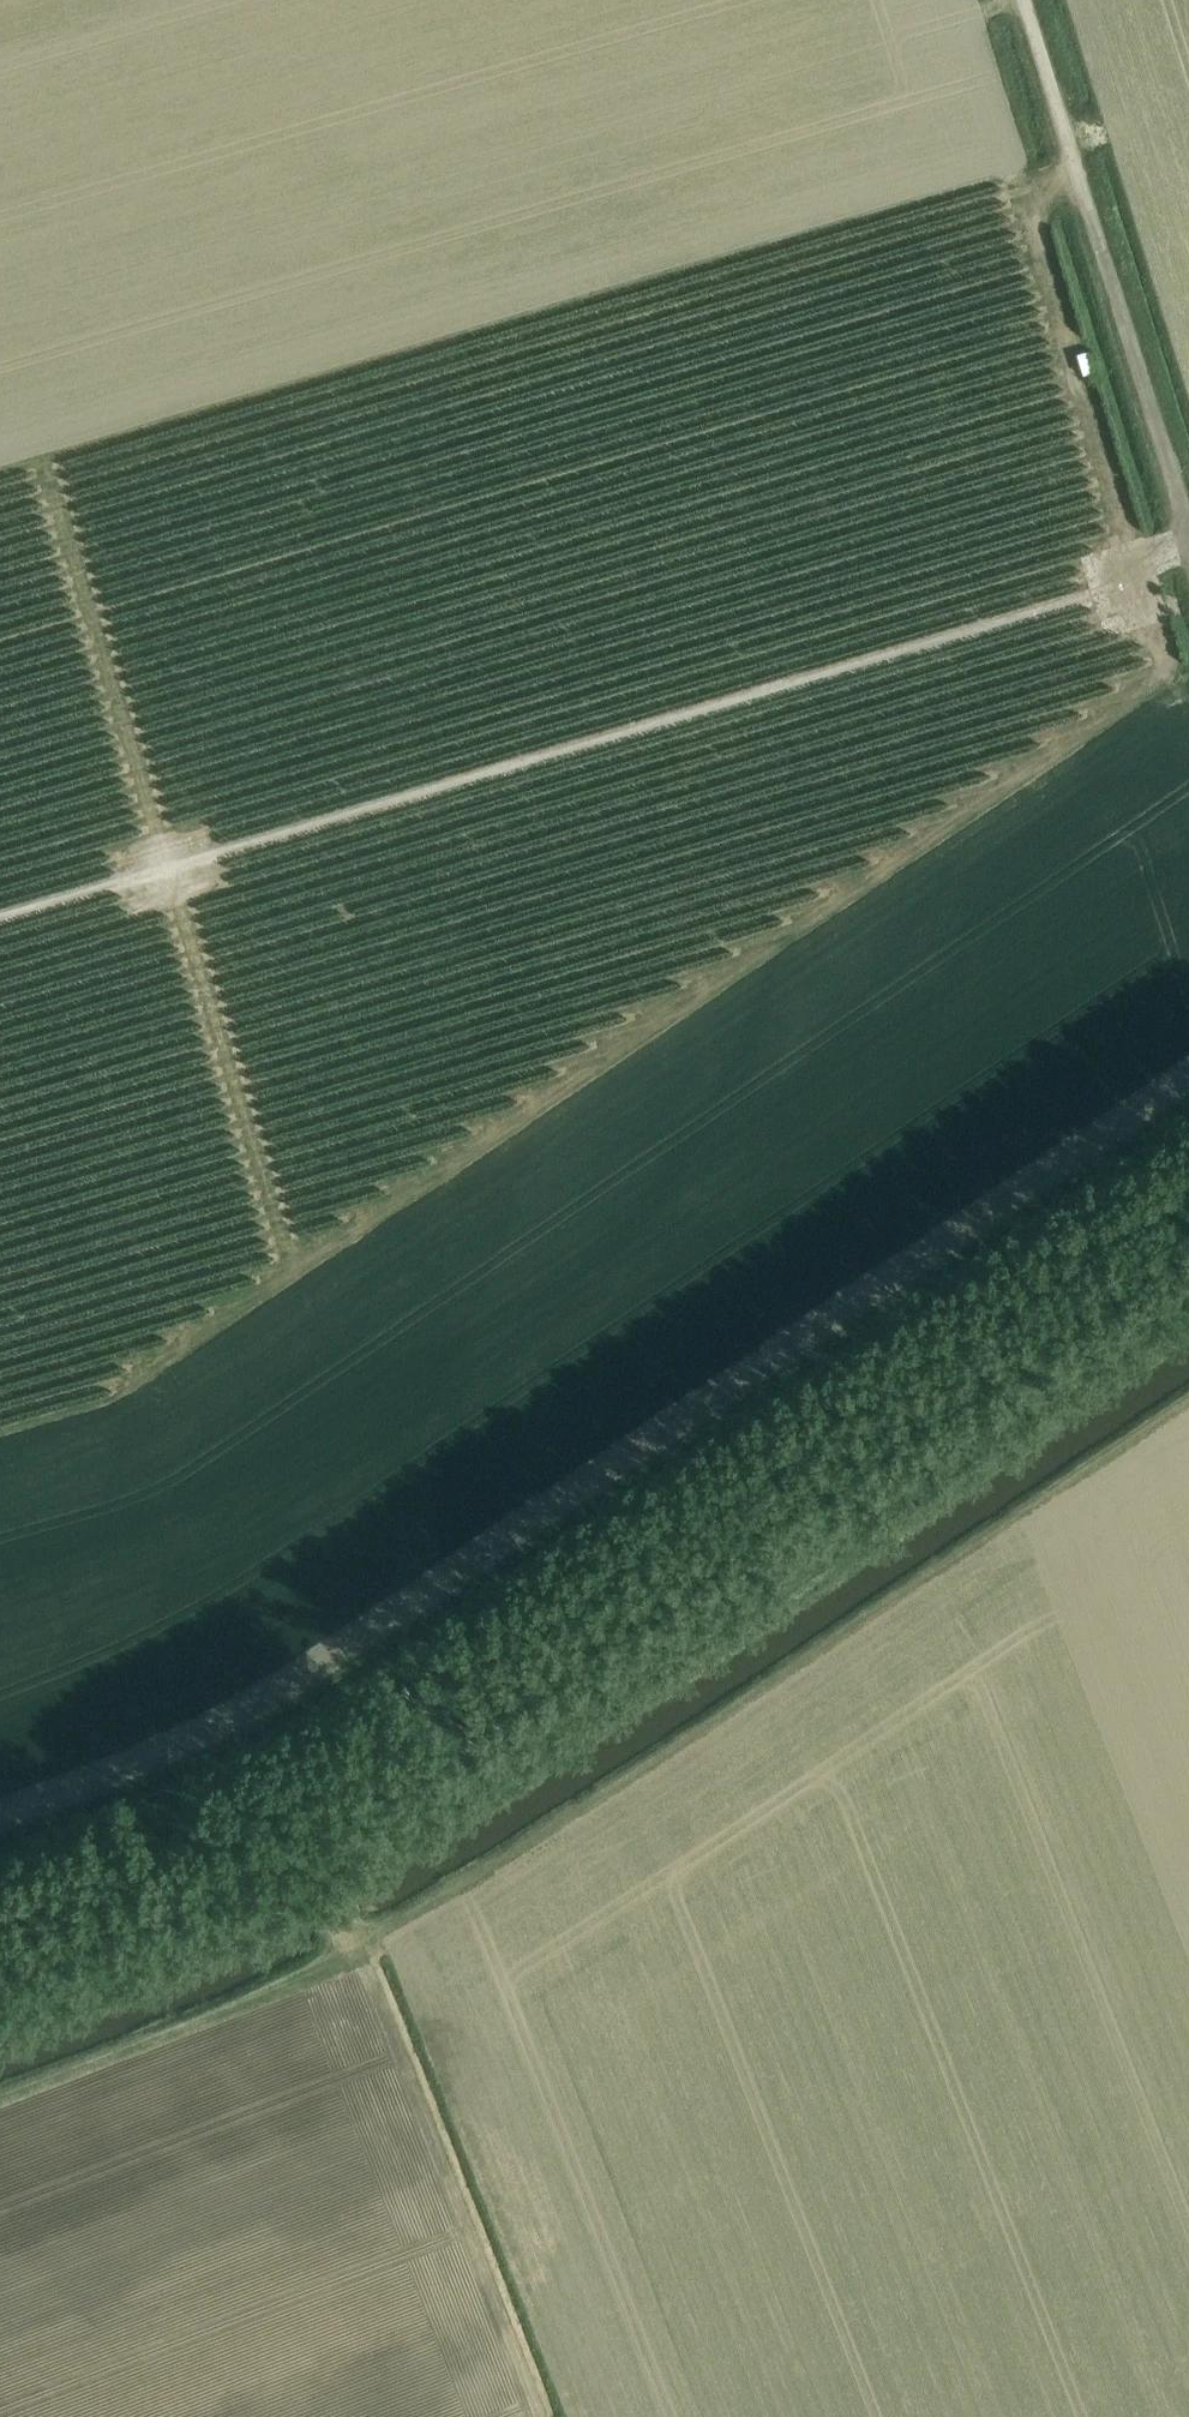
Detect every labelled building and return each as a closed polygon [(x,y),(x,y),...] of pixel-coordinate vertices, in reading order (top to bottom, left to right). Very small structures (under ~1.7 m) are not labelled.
[(1089,353),(1080,356),(1085,374),(1095,371),(1089,353)]
